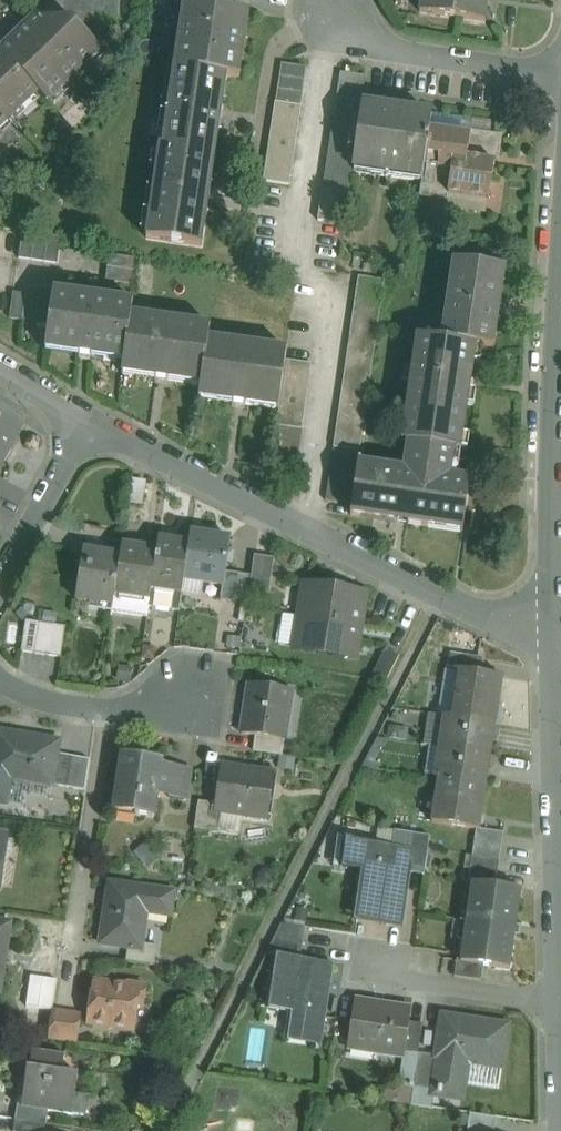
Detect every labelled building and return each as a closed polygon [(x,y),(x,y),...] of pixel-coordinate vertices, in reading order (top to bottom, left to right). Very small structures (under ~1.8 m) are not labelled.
[(39,19),(40,19),(52,20),(53,0),(40,0),(39,19)] [(52,20),(65,21),(67,0),(53,0),(52,20)] [(65,21),(73,21),(118,25),(120,0),(67,0),(65,21)] [(426,13),(420,12),(420,13),(485,23),(485,22),(480,21),(483,0),(427,0),(426,13)] [(249,14),(184,4),(174,68),(227,75),(227,76),(240,78),(249,14)] [(52,20),(40,19),(20,38),(64,84),(100,49),(73,21),(65,21),(52,20)] [(64,84),(20,38),(3,55),(0,52),(0,53),(38,91),(38,92),(46,101),(64,84)] [(0,53),(0,106),(11,117),(38,92),(38,91),(0,53)] [(307,70),(281,66),(263,182),(289,185),(307,70)] [(227,75),(174,68),(163,146),(163,147),(215,154),(227,76),(227,75)] [(340,73),(334,111),(360,115),(362,106),(366,77),(340,73)] [(0,106),(0,126),(9,117),(10,118),(11,117),(0,106)] [(432,117),(362,106),(360,115),(353,167),(386,172),(386,177),(388,178),(389,172),(421,177),(420,181),(422,182),(430,130),(432,117)] [(360,115),(334,111),(322,190),(350,194),(353,167),(360,115)] [(498,140),(430,130),(422,182),(421,191),(489,201),(498,140)] [(215,154),(163,147),(163,146),(160,146),(146,239),(202,247),(215,154)] [(61,238),(22,232),(19,258),(57,264),(61,238)] [(135,259),(109,255),(105,281),(132,285),(135,259)] [(505,269),(453,261),(441,340),(476,345),(494,348),(505,269)] [(133,301),(53,290),(48,324),(45,350),(124,361),(125,355),(131,315),(131,314),(133,301)] [(52,298),(13,292),(10,319),(48,324),(52,298)] [(131,314),(131,315),(125,355),(124,361),(122,374),(201,385),(202,379),(208,339),(209,338),(210,325),(131,314)] [(441,340),(417,336),(401,442),(407,443),(454,450),(467,451),(467,450),(461,449),(476,345),(441,340)] [(209,338),(208,339),(202,379),(201,385),(199,398),(279,409),(286,360),(287,350),(209,338)] [(312,364),(286,360),(279,409),(276,426),(302,430),(312,364)] [(4,457),(6,458),(11,449),(10,448),(22,425),(0,412),(0,465),(4,457)] [(276,426),(270,465),(287,468),(297,469),(303,430),(276,426)] [(454,450),(407,443),(403,473),(360,466),(361,460),(359,460),(352,504),(350,515),(462,532),(470,479),(450,476),(454,450)] [(334,448),(333,448),(325,500),(352,504),(359,452),(334,448)] [(287,468),(270,465),(269,477),(286,479),(287,468)] [(231,539),(190,533),(189,544),(184,579),(222,585),(224,585),(226,572),(231,539)] [(189,544),(158,539),(157,550),(148,606),(179,610),(184,579),(189,544)] [(157,550),(121,545),(120,556),(114,594),(113,605),(112,612),(147,617),(148,606),(157,550)] [(120,556),(83,550),(76,599),(113,605),(114,594),(120,556)] [(270,558),(254,556),(251,576),(250,587),(265,589),(270,558)] [(239,574),(226,572),(224,585),(222,585),(220,600),(235,603),(236,597),(239,574)] [(251,576),(239,574),(236,597),(248,599),(250,587),(251,576)] [(364,596),(305,587),(300,617),(359,626),(364,596)] [(359,626),(300,617),(296,647),(355,656),(359,626)] [(39,623),(26,621),(21,652),(34,654),(39,623)] [(52,625),(39,623),(34,654),(48,656),(52,625)] [(65,627),(52,625),(48,656),(61,657),(65,627)] [(385,649),(371,679),(386,681),(399,656),(385,649)] [(479,659),(452,655),(449,671),(465,674),(465,673),(476,675),(479,659)] [(476,675),(465,673),(465,674),(458,719),(495,725),(503,679),(476,675)] [(292,690),(249,683),(241,734),(255,736),(284,740),(292,690)] [(458,719),(449,718),(444,748),(490,756),(495,725),(458,719)] [(0,731),(0,803),(7,804),(11,780),(52,787),(52,785),(57,754),(59,741),(0,731)] [(284,740),(255,736),(253,751),(282,756),(284,740)] [(490,756),(444,748),(439,779),(485,786),(490,756)] [(72,757),(57,754),(52,785),(67,788),(72,757)] [(160,760),(124,754),(116,811),(152,816),(155,791),(169,793),(171,793),(174,766),(160,764),(160,760)] [(89,760),(72,757),(67,788),(85,791),(89,760)] [(189,769),(174,766),(171,793),(169,793),(169,797),(185,799),(189,769)] [(275,775),(220,767),(215,804),(214,809),(216,809),(269,817),(275,775)] [(439,779),(437,779),(430,823),(476,830),(478,830),(479,829),(485,786),(439,779)] [(215,804),(198,801),(194,830),(212,832),(216,809),(214,809),(215,804)] [(503,833),(479,829),(478,830),(476,830),(474,843),(501,847),(503,833)] [(396,849),(352,842),(348,868),(364,870),(357,916),(401,922),(408,872),(414,834),(399,831),(396,849)] [(430,836),(414,834),(408,872),(425,874),(430,836)] [(501,847),(474,843),(472,856),(499,860),(501,847)] [(499,860),(472,856),(470,869),(497,873),(499,860)] [(497,873),(470,869),(468,883),(473,884),(473,882),(496,885),(497,873)] [(496,885),(473,882),(473,884),(467,922),(491,925),(516,930),(516,929),(522,889),(496,885)] [(174,892),(109,883),(100,944),(128,948),(141,950),(141,949),(146,912),(170,916),(174,892)] [(516,930),(491,925),(467,922),(462,960),(462,962),(485,965),(511,969),(516,930)] [(304,928),(281,925),(274,940),(302,944),(304,928)] [(302,944),(274,940),(267,953),(277,955),(277,957),(299,960),(302,944)] [(299,960),(277,957),(270,1008),(296,1011),(293,1034),(319,1038),(330,964),(299,960)] [(485,965),(462,962),(462,960),(457,959),(455,976),(482,980),(485,965)] [(127,987),(95,982),(89,1024),(132,1030),(136,1004),(143,1005),(146,986),(127,983),(127,987)] [(372,1005),(354,1002),(348,1043),(405,1051),(411,1011),(384,1007),(384,1003),(373,1001),(372,1005)] [(80,1016),(54,1012),(50,1038),(76,1042),(80,1016)] [(507,1025),(442,1015),(437,1055),(432,1090),(439,1090),(438,1092),(442,1093),(443,1091),(457,1093),(462,1058),(479,1060),(479,1063),(502,1066),(507,1025)] [(65,1056),(32,1051),(30,1068),(36,1069),(30,1106),(30,1108),(48,1111),(72,1115),(78,1075),(63,1073),(65,1056)] [(437,1055),(418,1053),(413,1087),(432,1090),(437,1055)] [(77,1114),(88,1114),(88,1095),(77,1095),(77,1114)] [(48,1111),(30,1109),(30,1106),(18,1104),(15,1120),(46,1125),(48,1111)] [(471,1113),(469,1130),(495,1130),(497,1117),(471,1113)] [(15,1120),(14,1130),(45,1130),(46,1125),(15,1120)]
